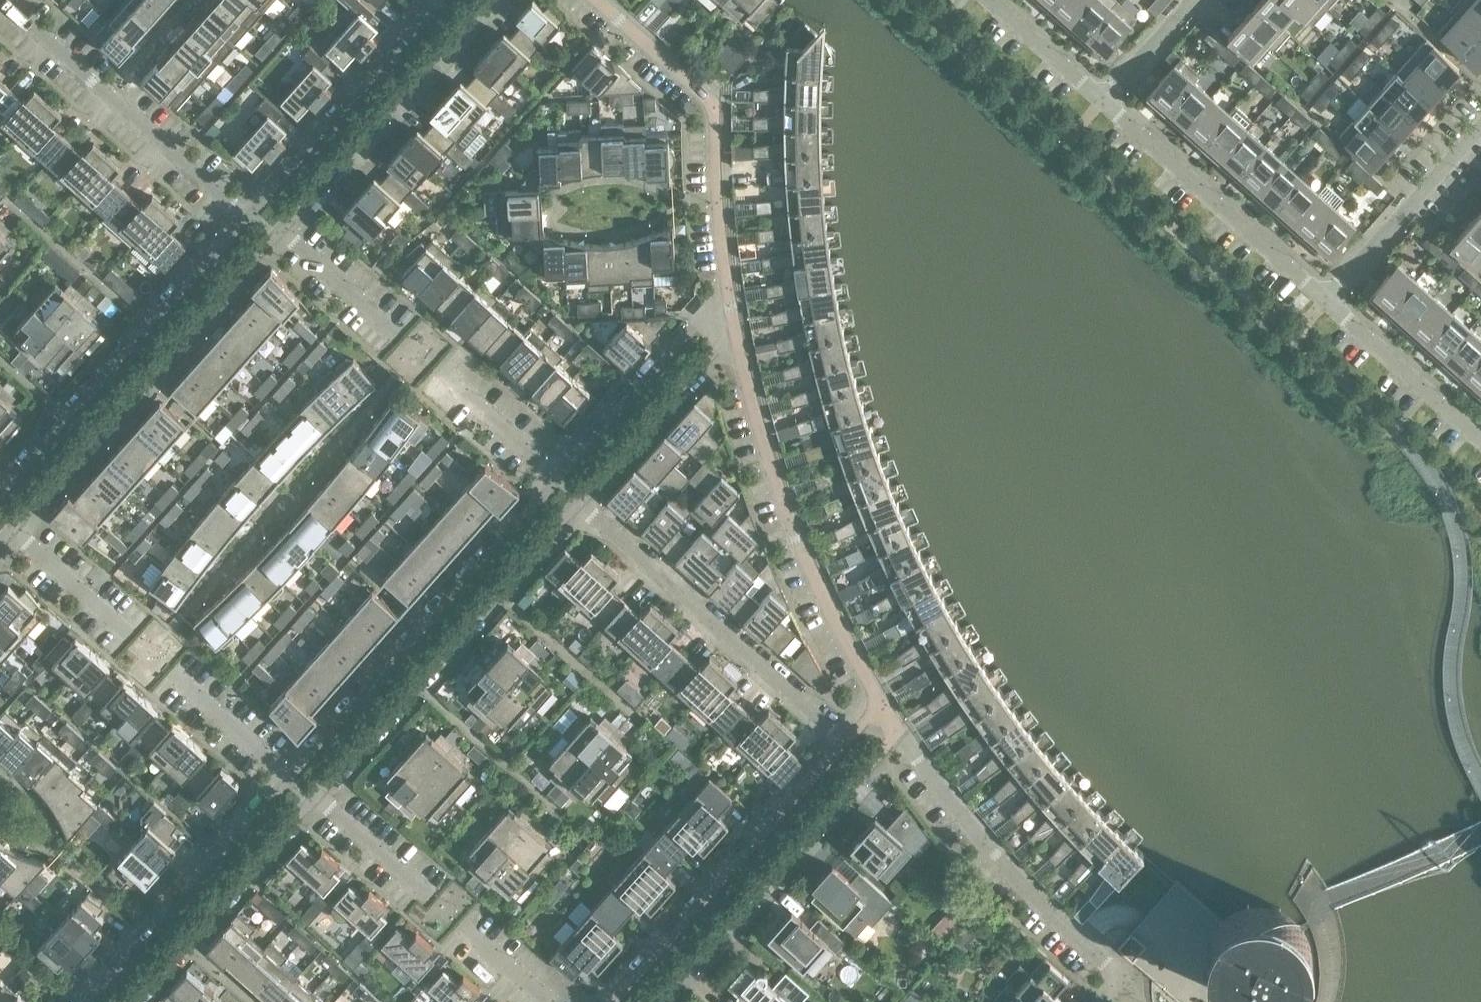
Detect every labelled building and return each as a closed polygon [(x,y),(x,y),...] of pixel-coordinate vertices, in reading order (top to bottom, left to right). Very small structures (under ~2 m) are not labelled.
[(122,0),(111,0),(101,10),(135,41),(144,31),(142,29),(147,23),(122,0)] [(154,0),(122,0),(147,23),(152,17),(155,19),(164,9),(154,0)] [(164,9),(172,0),(154,0),(164,9)] [(219,0),(212,0),(206,7),(208,8),(203,14),(234,43),(249,27),(219,0)] [(252,0),(219,0),(249,27),(263,10),(252,0)] [(263,10),(273,0),(252,0),(263,10)] [(311,4),(307,0),(301,0),(294,8),(301,15),(311,4)] [(374,10),(362,0),(341,0),(357,14),(327,48),(343,63),(356,49),(362,56),(377,39),(370,33),(376,27),(367,18),(374,10)] [(564,18),(550,2),(543,9),(533,0),(532,0),(523,10),(525,11),(519,19),(522,22),(516,29),(537,48),(533,53),(542,61),(550,52),(541,44),(564,18)] [(660,5),(668,13),(679,0),(664,0),(660,5)] [(722,0),(734,11),(737,9),(757,27),(780,1),(778,0),(722,0)] [(1085,0),(1053,0),(1047,6),(1054,12),(1052,13),(1064,24),(1085,0)] [(1064,24),(1075,34),(1077,32),(1083,38),(1118,0),(1085,0),(1064,24)] [(1083,38),(1090,44),(1088,45),(1100,56),(1104,58),(1108,59),(1112,57),(1115,54),(1117,50),(1116,45),(1113,42),(1136,16),(1118,0),(1083,38)] [(1257,3),(1289,32),(1290,31),(1283,25),(1296,10),(1303,17),(1304,16),(1287,0),(1260,0),(1257,3)] [(1319,0),(1287,0),(1304,16),(1303,17),(1312,25),(1327,8),(1319,0)] [(1473,0),(1459,0),(1451,9),(1480,36),(1480,7),(1473,0)] [(1289,32),(1257,3),(1243,19),(1275,48),(1289,32)] [(291,26),(301,15),(294,8),(284,19),(291,26)] [(1382,16),(1374,9),(1368,16),(1376,23),(1382,16)] [(1437,31),(1477,66),(1480,61),(1480,36),(1451,9),(1450,10),(1454,13),(1437,31)] [(135,41),(101,10),(86,27),(118,55),(124,49),(126,51),(135,41)] [(234,43),(203,14),(197,20),(195,18),(186,29),(220,59),(234,43)] [(1370,30),(1376,23),(1368,16),(1362,23),(1370,30)] [(1275,48),(1243,19),(1228,36),(1260,65),(1275,48)] [(1395,27),(1387,20),(1381,27),(1389,34),(1395,27)] [(786,44),(785,73),(822,74),(823,50),(824,36),(824,21),(815,32),(804,22),(794,33),(794,45),(786,44)] [(1383,41),(1389,34),(1381,27),(1375,34),(1383,41)] [(220,59),(186,29),(177,39),(179,41),(174,47),(205,75),(220,59)] [(533,53),(537,48),(516,29),(509,37),(506,33),(499,41),(497,39),(489,49),(516,73),(533,53)] [(272,47),(282,36),(275,30),(265,41),(272,47)] [(1218,51),(1225,42),(1212,31),(1205,39),(1218,51)] [(724,63),(741,44),(732,36),(715,55),(724,63)] [(1458,67),(1426,38),(1411,54),(1444,83),(1458,67)] [(262,58),(272,47),(265,41),(255,51),(262,58)] [(1354,48),(1346,41),(1340,48),(1348,55),(1354,48)] [(1239,55),(1225,42),(1218,51),(1232,63),(1239,55)] [(608,58),(592,44),(572,66),(589,81),(590,93),(609,92),(621,91),(632,90),(644,90),(629,77),(631,75),(610,56),(608,58)] [(732,70),(749,52),(741,44),(724,63),(732,70)] [(317,107),(332,90),(325,84),(331,78),(321,69),(328,61),(310,45),(301,56),(312,65),(295,84),(291,82),(287,81),(283,81),(281,83),(279,84),(278,87),(278,90),(278,93),(280,97),(281,99),(298,114),(310,100),(317,107)] [(205,75),(174,47),(169,52),(166,51),(157,61),(191,91),(205,75)] [(1341,62),(1348,55),(1340,48),(1333,55),(1341,62)] [(498,92),(516,73),(489,49),(480,58),(482,60),(475,67),(479,70),(473,78),(494,97),(490,101),(499,109),(507,100),(498,92)] [(551,69),(560,60),(550,52),(542,61),(551,69)] [(1366,60),(1358,53),(1352,59),(1360,67),(1366,60)] [(1444,83),(1411,54),(1397,71),(1429,99),(1444,83)] [(1181,56),(1158,82),(1154,80),(1150,79),(1146,81),(1143,84),(1141,88),(1142,93),(1145,96),(1157,107),(1158,106),(1164,111),(1199,72),(1181,56)] [(1354,73),(1360,67),(1352,59),(1346,66),(1354,73)] [(191,91),(157,61),(148,71),(151,73),(145,79),(176,108),(191,91)] [(243,80),(253,69),(246,62),(236,73),(243,80)] [(1261,75),(1249,63),(1241,72),(1254,83),(1261,75)] [(1429,99),(1397,71),(1383,87),(1415,115),(1429,99)] [(1199,72),(1164,111),(1171,117),(1169,118),(1181,129),(1211,96),(1194,81),(1200,73),(1199,72)] [(233,90),(243,80),(236,73),(226,84),(233,90)] [(822,74),(785,73),(784,86),(753,88),(753,99),(784,100),(821,101),(821,90),(819,90),(819,76),(822,75),(822,74)] [(1319,87),(1325,80),(1317,73),(1311,80),(1319,87)] [(1275,87),(1261,75),(1254,83),(1267,95),(1275,87)] [(9,85),(0,78),(0,95),(9,85)] [(490,101),(494,97),(473,78),(466,85),(462,81),(456,89),(454,87),(445,97),(472,121),(490,101)] [(1319,87),(1311,80),(1305,87),(1313,94),(1319,87)] [(9,85),(0,95),(0,119),(18,135),(48,101),(35,88),(24,99),(9,85)] [(1331,99),(1338,92),(1330,85),(1323,92),(1331,99)] [(1415,115),(1383,87),(1368,103),(1400,131),(1415,115)] [(633,102),(632,90),(621,91),(621,102),(633,102)] [(621,102),(621,91),(609,92),(610,103),(621,102)] [(1331,99),(1323,92),(1317,98),(1325,106),(1331,99)] [(214,112),(224,101),(217,94),(207,105),(214,112)] [(1297,107),(1284,95),(1277,103),(1290,115),(1297,107)] [(272,157),(286,141),(279,135),(285,128),(276,120),(283,112),(265,96),(256,106),(266,116),(236,150),(252,165),(264,151),(272,157)] [(655,108),(655,96),(643,97),(643,108),(655,108)] [(1211,96),(1181,129),(1193,139),(1194,138),(1200,143),(1228,112),(1211,96)] [(463,149),(481,129),(472,121),(445,97),(437,106),(439,108),(432,115),(436,119),(429,126),(451,145),(446,150),(455,158),(463,149)] [(579,111),(578,99),(566,100),(567,111),(579,111)] [(590,110),(590,99),(578,99),(579,111),(590,110)] [(508,117),(516,108),(507,100),(499,109),(508,117)] [(821,101),(784,100),(784,113),(753,117),(753,127),(784,127),(821,127),(821,116),(818,116),(818,102),(821,102),(821,101)] [(48,101),(18,135),(47,161),(68,138),(52,124),(62,113),(48,101)] [(1400,131),(1368,103),(1354,119),(1386,148),(1400,131)] [(205,123),(214,112),(207,105),(197,116),(205,123)] [(1310,119),(1297,107),(1290,115),(1303,127),(1310,119)] [(1228,112),(1200,143),(1207,149),(1205,151),(1217,161),(1246,128),(1244,125),(1249,120),(1236,108),(1231,114),(1228,112)] [(1386,148),(1354,119),(1339,136),(1371,164),(1386,148)] [(623,125),(623,132),(626,169),(635,168),(635,171),(647,174),(648,174),(645,134),(644,123),(623,125)] [(446,150),(451,145),(429,126),(423,133),(419,130),(413,137),(411,136),(402,145),(429,169),(446,150)] [(821,127),(784,127),(784,140),(753,145),(754,155),(784,154),(784,155),(821,153),(821,143),(819,142),(818,129),(821,128),(821,127)] [(1333,139),(1320,127),(1313,136),(1325,147),(1333,139)] [(579,128),(557,130),(559,145),(561,179),(562,179),(573,175),(573,172),(583,171),(579,128)] [(581,128),(579,128),(583,171),(583,172),(595,170),(595,167),(604,167),(601,134),(581,135),(581,128)] [(1246,128),(1217,161),(1228,171),(1230,170),(1236,175),(1264,144),(1246,128)] [(623,132),(601,134),(604,167),(613,166),(613,169),(625,170),(625,169),(626,169),(623,132)] [(668,133),(645,134),(648,174),(656,173),(656,177),(670,183),(668,133)] [(84,153),(68,138),(47,161),(77,188),(107,153),(94,141),(84,153)] [(1346,151),(1333,139),(1325,147),(1339,159),(1346,151)] [(513,149),(505,141),(497,150),(506,158),(513,149)] [(1264,144),(1236,175),(1242,181),(1241,183),(1252,193),(1282,160),(1264,144)] [(412,189),(429,169),(402,145),(394,155),(396,156),(389,163),(393,167),(386,174),(408,193),(403,198),(412,206),(421,197),(412,189)] [(533,168),(526,176),(542,189),(553,183),(552,179),(561,179),(559,145),(537,146),(538,168),(533,168)] [(464,166),(473,157),(463,149),(455,158),(464,166)] [(498,166),(506,158),(497,150),(489,159),(498,166)] [(107,153),(77,188),(106,214),(127,191),(111,177),(121,166),(107,153)] [(821,153),(784,155),(785,167),(754,173),(755,184),(786,182),(823,180),(822,169),(820,169),(819,155),(821,154),(821,153)] [(1369,171),(1355,159),(1348,168),(1361,179),(1369,171)] [(1282,160),(1252,193),(1264,203),(1266,202),(1272,207),(1300,176),(1282,160)] [(750,185),(749,170),(736,171),(737,185),(750,185)] [(1382,183),(1369,171),(1361,179),(1375,191),(1382,183)] [(403,198),(408,193),(386,174),(380,181),(376,178),(369,185),(368,184),(359,193),(386,217),(403,198)] [(519,188),(496,190),(496,188),(484,189),(485,212),(497,211),(497,212),(540,210),(539,201),(542,201),(541,190),(542,189),(526,176),(519,184),(519,188)] [(1300,176),(1272,207),(1278,213),(1277,215),(1288,225),(1318,192),(1300,176)] [(823,180),(786,182),(788,209),(824,206),(824,195),(821,196),(820,181),(823,181),(823,180)] [(143,205),(127,191),(106,214),(136,240),(166,206),(153,194),(143,205)] [(1336,208),(1318,192),(1288,225),(1300,235),(1301,234),(1308,239),(1336,208)] [(386,217),(359,193),(351,203),(352,204),(346,212),(349,215),(342,223),(347,227),(342,235),(359,247),(386,217)] [(422,215),(430,205),(421,197),(412,206),(422,215)] [(772,210),(771,199),(756,200),(757,212),(772,210)] [(166,206),(136,240),(166,267),(186,245),(170,230),(180,219),(166,206)] [(824,206),(788,209),(790,236),(827,232),(826,221),(824,222),(824,206)] [(1336,208),(1308,239),(1314,245),(1312,247),(1325,258),(1329,260),(1333,260),(1337,258),(1340,255),(1341,251),(1340,247),(1338,243),(1354,224),(1336,208)] [(540,210),(497,212),(498,235),(522,234),(522,238),(530,245),(544,230),(543,218),(540,219),(540,210)] [(1479,212),(1465,228),(1480,242),(1480,213),(1479,212)] [(660,233),(651,234),(653,283),(654,283),(654,273),(675,272),(673,222),(659,229),(660,233)] [(460,242),(467,234),(459,226),(451,235),(460,242)] [(775,238),(774,227),(758,228),(760,240),(775,238)] [(1465,228),(1450,244),(1480,272),(1480,242),(1465,228)] [(556,239),(555,235),(544,230),(530,245),(538,253),(542,252),(544,273),(566,272),(566,278),(564,238),(556,239)] [(12,243),(0,232),(0,256),(12,243)] [(827,232),(790,236),(792,249),(777,253),(779,266),(794,264),(831,258),(829,248),(827,248),(825,234),(827,233),(827,232)] [(476,242),(467,234),(460,242),(468,250),(476,242)] [(650,234),(638,238),(639,241),(629,241),(629,240),(632,284),(653,283),(651,234),(650,234)] [(1444,248),(1431,236),(1423,244),(1437,256),(1444,248)] [(422,241),(406,255),(412,262),(403,272),(413,281),(414,280),(421,286),(450,253),(433,238),(427,245),(422,241)] [(565,238),(564,238),(566,278),(588,277),(588,290),(589,290),(586,243),(577,244),(577,241),(565,238)] [(617,245),(608,245),(611,288),(610,279),(631,278),(631,284),(632,284),(629,240),(617,242),(617,245)] [(587,243),(586,243),(589,290),(611,288),(608,245),(599,246),(599,243),(587,242),(587,243)] [(1458,260),(1444,248),(1437,256),(1450,268),(1458,260)] [(503,257),(512,265),(520,257),(511,249),(503,257)] [(450,253),(421,286),(428,291),(426,293),(436,302),(466,268),(450,253)] [(779,266),(777,253),(762,257),(763,268),(779,266)] [(381,254),(373,264),(381,271),(390,261),(381,254)] [(492,272),(500,263),(491,255),(483,263),(492,272)] [(528,264),(520,257),(512,265),(520,273),(528,264)] [(831,258),(794,264),(796,276),(781,280),(784,293),(798,291),(835,285),(833,274),(830,274),(828,260),(831,259),(831,258)] [(500,279),(508,270),(500,263),(492,272),(500,279)] [(1397,263),(1381,281),(1377,279),(1372,279),(1368,281),(1365,284),(1364,288),(1365,292),(1367,296),(1380,307),(1381,305),(1387,311),(1416,279),(1397,263)] [(300,298),(272,267),(253,288),(258,292),(284,315),(300,298)] [(466,268),(436,302),(445,310),(447,309),(454,315),(482,282),(481,282),(475,289),(460,276),(467,268),(466,268)] [(1480,280),(1467,268),(1460,276),(1473,288),(1480,280)] [(1416,279),(1387,311),(1394,316),(1392,318),(1404,329),(1434,296),(1416,279)] [(51,287),(44,280),(27,298),(56,324),(84,293),(76,287),(70,294),(56,282),(51,287)] [(784,293),(781,280),(766,285),(768,296),(784,293)] [(1480,280),(1473,288),(1480,295),(1480,281),(1480,280)] [(482,282),(454,315),(460,320),(458,322),(468,331),(498,297),(482,282)] [(516,293),(524,300),(532,292),(523,284),(516,293)] [(835,285),(798,291),(800,303),(786,308),(788,320),(803,318),(839,310),(837,300),(835,300),(833,286),(835,285)] [(258,292),(244,308),(270,331),(284,315),(258,292)] [(533,308),(541,300),(532,292),(524,300),(533,308)] [(91,300),(84,293),(56,324),(85,350),(101,331),(94,325),(98,319),(84,307),(91,300)] [(1451,312),(1434,296),(1404,329),(1415,339),(1417,337),(1423,343),(1451,312)] [(498,297),(468,331),(478,339),(479,338),(486,343),(508,318),(515,311),(498,297)] [(21,349),(28,355),(56,324),(27,298),(27,299),(34,306),(14,329),(28,341),(21,349)] [(654,298),(655,310),(667,309),(666,298),(654,298)] [(601,301),(589,302),(590,313),(602,313),(601,301)] [(590,313),(589,302),(578,302),(578,314),(590,313)] [(621,306),(622,318),(633,317),(633,305),(621,306)] [(645,305),(633,305),(633,317),(643,316),(645,316),(645,305)] [(270,331),(244,308),(229,324),(255,347),(270,331)] [(788,320),(786,308),(771,312),(773,323),(788,320)] [(845,336),(842,326),(840,326),(837,312),(839,311),(839,310),(803,318),(806,330),(791,335),(794,347),(809,344),(845,336)] [(1451,312),(1423,343),(1429,348),(1428,350),(1440,361),(1469,328),(1451,312)] [(557,329),(564,321),(556,313),(548,321),(557,329)] [(633,317),(622,318),(617,318),(618,330),(603,347),(625,367),(640,351),(641,352),(660,332),(658,330),(672,315),(645,316),(643,316),(633,317)] [(508,318),(486,343),(492,349),(491,351),(500,360),(524,333),(508,318)] [(317,335),(299,319),(294,324),(312,340),(317,335)] [(573,328),(564,321),(557,329),(565,337),(573,328)] [(56,324),(28,355),(36,361),(42,354),(56,366),(76,344),(84,350),(85,350),(56,324)] [(255,347),(229,324),(215,340),(241,363),(255,347)] [(524,333),(500,360),(510,368),(511,366),(518,372),(547,340),(531,326),(524,333)] [(1440,361),(1451,371),(1453,369),(1459,375),(1480,350),(1480,338),(1469,328),(1440,361)] [(794,347),(791,335),(776,340),(779,351),(794,347)] [(851,362),(848,351),(846,352),(842,338),(845,337),(845,336),(809,344),(812,357),(797,362),(801,374),(815,371),(851,362)] [(241,363),(215,340),(201,356),(227,379),(241,363)] [(327,346),(320,340),(312,349),(319,355),(327,346)] [(547,340),(518,372),(525,378),(523,380),(532,388),(563,355),(547,340)] [(298,356),(306,346),(300,341),(291,350),(298,356)] [(589,358),(596,349),(588,342),(580,350),(589,358)] [(311,364),(319,355),(312,349),(304,358),(311,364)] [(605,357),(596,349),(589,358),(597,366),(605,357)] [(290,364),(298,356),(291,350),(284,359),(290,364)] [(1459,375),(1465,381),(1464,382),(1475,393),(1480,386),(1480,350),(1459,375)] [(563,355),(532,388),(542,397),(544,395),(550,401),(573,376),(557,362),(564,355),(563,355)] [(227,379),(201,356),(186,372),(212,395),(227,379)] [(376,382),(354,357),(352,359),(346,358),(337,366),(338,372),(336,373),(359,397),(376,382)] [(801,374),(797,362),(782,368),(785,378),(801,374)] [(851,362),(815,371),(818,383),(804,389),(808,401),(822,397),(857,387),(855,377),(852,378),(849,364),(851,363),(851,362)] [(359,397),(336,373),(331,368),(314,384),(320,389),(342,413),(359,397)] [(212,395),(186,372),(172,388),(198,411),(212,395)] [(271,373),(263,382),(269,388),(277,379),(271,373)] [(295,381),(289,375),(281,384),(287,390),(295,381)] [(573,376),(550,401),(557,407),(555,409),(565,418),(575,408),(583,413),(594,396),(573,376)] [(261,397),(269,388),(263,382),(255,391),(261,397)] [(703,428),(720,410),(712,382),(683,415),(687,419),(682,424),(678,420),(669,430),(686,445),(685,446),(702,460),(702,461),(704,459),(705,460),(716,448),(715,447),(719,442),(703,428)] [(0,387),(0,437),(4,441),(20,422),(12,415),(17,410),(3,398),(10,390),(2,384),(0,387)] [(279,399),(287,390),(281,384),(273,393),(279,399)] [(857,387),(822,397),(825,408),(811,417),(815,428),(830,424),(865,413),(862,402),(860,403),(856,390),(858,388),(857,387)] [(320,389),(303,405),(326,429),(342,413),(320,389)] [(808,401),(804,389),(789,395),(792,405),(808,401)] [(414,442),(428,423),(394,398),(380,416),(406,436),(414,442)] [(160,401),(146,418),(171,441),(186,424),(160,401)] [(242,405),(234,414),(240,420),(248,411),(242,405)] [(303,405),(287,422),(311,445),(326,429),(303,405)] [(264,416),(258,410),(250,419),(256,425),(264,416)] [(865,413),(830,424),(838,450),(873,438),(870,428),(867,428),(863,415),(865,414),(865,413)] [(240,420),(234,414),(226,423),(233,429),(240,420)] [(406,436),(380,416),(366,434),(392,454),(406,436)] [(815,428),(811,417),(797,421),(800,432),(815,428)] [(171,441),(146,418),(131,434),(157,457),(171,441)] [(248,433),(256,425),(250,419),(242,428),(248,433)] [(287,422),(271,439),(295,461),(311,445),(287,422)] [(671,462),(685,446),(686,445),(669,430),(652,449),(657,453),(652,458),(648,454),(638,464),(639,464),(655,479),(655,480),(671,495),(672,495),(673,494),(688,477),(687,477),(671,462)] [(157,457),(131,434),(117,450),(143,473),(157,457)] [(392,454),(366,434),(352,452),(378,472),(392,454)] [(433,457),(449,440),(442,434),(426,451),(433,457)] [(873,438),(838,450),(847,475),(882,463),(878,453),(876,454),(871,440),(873,439),(873,438)] [(271,439),(256,456),(280,478),(295,461),(271,439)] [(823,454),(820,443),(805,448),(809,459),(823,454)] [(215,458),(222,464),(230,455),(223,449),(215,458)] [(143,473),(117,450),(103,466),(129,489),(143,473)] [(201,451),(193,460),(199,466),(207,457),(201,451)] [(425,466),(433,457),(426,451),(418,460),(425,466)] [(449,465),(455,459),(446,451),(440,457),(449,465)] [(378,472),(352,452),(338,469),(363,490),(378,472)] [(237,477),(261,499),(262,498),(261,498),(279,478),(280,478),(256,456),(255,456),(256,457),(238,477),(237,477)] [(464,467),(455,459),(449,465),(458,473),(464,467)] [(723,508),(739,490),(705,460),(704,459),(702,461),(702,460),(687,477),(688,477),(705,493),(690,509),(689,510),(706,526),(707,525),(722,508),(723,508)] [(191,475),(199,466),(193,460),(185,469),(191,475)] [(434,478),(442,469),(436,463),(428,472),(434,478)] [(882,463),(847,475),(857,501),(891,487),(887,477),(885,478),(880,465),(882,464),(882,463)] [(519,488),(485,464),(470,481),(496,505),(501,509),(518,490),(519,488)] [(640,496),(655,480),(655,479),(639,464),(622,483),(626,487),(622,492),(617,488),(607,498),(621,510),(642,529),(658,511),(657,511),(640,496)] [(129,489),(103,466),(88,482),(114,505),(129,489)] [(214,472),(208,467),(200,475),(206,481),(214,472)] [(363,490),(338,469),(324,486),(349,508),(363,490)] [(833,480),(829,470),(814,475),(818,486),(833,480)] [(426,487),(434,478),(428,472),(420,481),(426,487)] [(198,490),(206,481),(200,475),(192,484),(198,490)] [(237,477),(221,494),(246,516),(261,499),(237,477)] [(401,492),(409,483),(403,477),(395,486),(401,492)] [(496,505),(470,481),(456,497),(482,521),(496,505)] [(114,505),(88,482),(74,497),(74,498),(100,521),(114,505)] [(171,498),(178,489),(172,484),(164,492),(171,498)] [(349,508),(324,486),(309,503),(333,525),(349,508)] [(393,501),(401,492),(395,486),(387,495),(393,501)] [(901,512),(897,502),(895,503),(889,490),(892,488),(891,487),(857,501),(862,513),(849,520),(854,532),(868,526),(901,512)] [(163,507),(171,498),(164,492),(156,502),(163,507)] [(74,497),(70,493),(51,514),(84,538),(100,521),(74,498),(74,497)] [(221,494),(207,512),(232,533),(246,516),(221,494)] [(675,526),(689,510),(690,509),(673,494),(672,495),(671,495),(657,511),(658,511),(642,529),(649,535),(653,531),(658,535),(654,539),(676,559),(692,541),(675,526)] [(406,510),(414,501),(407,495),(399,504),(406,510)] [(843,506),(838,496),(824,501),(828,512),(843,506)] [(482,521),(456,497),(441,513),(467,537),(482,521)] [(183,507),(177,502),(168,510),(175,516),(183,507)] [(333,525),(309,503),(308,504),(309,504),(291,525),(290,524),(290,525),(314,547),(315,546),(314,546),(332,525),(333,526),(333,525)] [(398,519),(406,510),(399,504),(391,513),(398,519)] [(722,508),(707,525),(723,540),(740,555),(740,556),(741,555),(742,557),(752,546),(758,552),(764,545),(756,526),(750,510),(739,523),(723,508),(722,508)] [(166,525),(175,516),(168,510),(160,519),(166,525)] [(232,533),(207,512),(192,530),(218,550),(232,533)] [(370,527),(378,518),(371,512),(363,520),(370,527)] [(901,512),(868,526),(878,551),(912,536),(908,526),(905,527),(900,514),(902,513),(901,512)] [(467,537),(441,513),(427,529),(453,553),(467,537)] [(142,530),(150,521),(143,516),(136,524),(142,530)] [(362,536),(370,527),(363,520),(355,530),(362,536)] [(854,532),(849,520),(835,528),(839,538),(854,532)] [(134,539),(142,530),(136,524),(128,534),(134,539)] [(314,547),(290,525),(275,541),(299,564),(314,547)] [(708,556),(723,540),(707,525),(706,526),(692,541),(676,559),(683,566),(687,561),(692,565),(688,570),(710,590),(725,572),(708,556)] [(377,542),(385,534),(377,527),(370,535),(377,542)] [(453,553),(427,529),(413,545),(439,569),(453,553)] [(128,545),(110,530),(105,535),(123,551),(128,545)] [(218,550),(192,530),(178,548),(204,568),(218,550)] [(367,560),(380,545),(377,542),(370,535),(356,550),(367,560)] [(151,542),(145,536),(137,545),(143,551),(151,542)] [(923,560),(919,550),(916,551),(910,538),(912,537),(912,536),(878,551),(884,563),(871,571),(877,582),(890,576),(923,560)] [(347,553),(355,545),(347,538),(339,547),(347,553)] [(299,564),(275,541),(259,558),(283,580),(299,564)] [(135,560),(143,551),(137,545),(129,554),(135,560)] [(439,569),(413,545),(398,561),(424,585),(439,569)] [(545,569),(575,596),(605,562),(592,550),(582,561),(565,547),(545,569)] [(864,557),(860,547),(846,554),(850,564),(864,557)] [(204,568),(178,548),(164,566),(190,586),(204,568)] [(744,589),(758,572),(757,571),(757,570),(742,557),(741,555),(740,556),(740,555),(725,572),(710,590),(717,596),(721,592),(726,596),(722,600),(744,620),(759,603),(759,602),(744,589)] [(283,580),(259,558),(244,574),(267,597),(268,596),(274,597),(282,588),(282,581),(283,580)] [(769,559),(758,572),(774,586),(779,581),(769,559)] [(336,573),(339,570),(329,560),(321,569),(331,579),(336,573)] [(935,583),(930,574),(928,575),(922,562),(924,561),(923,560),(890,576),(896,588),(883,596),(889,607),(902,600),(935,583)] [(424,585),(398,561),(384,578),(409,601),(424,585)] [(605,562),(575,596),(605,623),(625,600),(609,586),(619,574),(605,562)] [(176,604),(190,586),(164,566),(150,585),(161,594),(156,601),(170,612),(175,604),(176,604)] [(877,582),(871,571),(858,580),(862,589),(877,582)] [(335,588),(344,579),(336,573),(331,579),(328,582),(335,588)] [(267,597),(244,574),(228,589),(250,613),(267,597)] [(311,592),(319,583),(313,577),(305,587),(311,592)] [(779,617),(790,605),(779,581),(774,586),(759,602),(759,603),(744,620),(751,627),(755,622),(760,626),(756,631),(779,651),(796,632),(779,617)] [(327,598),(335,588),(328,582),(320,591),(327,598)] [(948,606),(943,597),(941,598),(934,586),(936,584),(935,583),(902,600),(909,613),(896,622),(902,632),(916,624),(948,606)] [(9,585),(0,595),(0,596),(1,597),(0,598),(0,607),(28,632),(43,615),(36,609),(40,604),(26,588),(19,594),(9,585)] [(250,613),(228,589),(211,605),(234,629),(250,613)] [(372,591),(357,607),(383,630),(398,614),(372,591)] [(889,607),(883,596),(870,605),(875,614),(889,607)] [(641,614),(625,600),(605,623),(634,649),(664,615),(651,603),(641,614)] [(289,618),(296,609),(290,603),(282,612),(289,618)] [(234,629),(211,605),(194,621),(216,645),(218,643),(224,644),(233,636),(234,629)] [(307,620),(315,612),(307,605),(300,613),(307,620)] [(961,629),(956,620),(954,621),(946,609),(948,607),(948,606),(916,624),(922,636),(910,645),(916,655),(929,648),(961,629)] [(0,607),(0,636),(13,648),(28,632),(0,607)] [(383,630),(357,607),(343,623),(369,646),(383,630)] [(278,630),(289,618),(282,612),(271,624),(278,630)] [(293,636),(307,620),(300,613),(285,629),(293,636)] [(664,615),(634,649),(664,676),(684,653),(674,644),(673,633),(678,627),(664,615)] [(902,632),(896,622),(883,629),(888,639),(902,632)] [(343,623),(329,639),(355,662),(369,646),(343,623)] [(279,652),(293,636),(285,629),(271,645),(279,652)] [(961,629),(929,648),(943,671),(975,652),(969,643),(967,644),(960,632),(961,630),(961,629)] [(52,647),(60,639),(51,631),(43,639),(52,647)] [(60,639),(52,647),(44,656),(49,660),(70,679),(94,652),(84,643),(82,645),(76,639),(78,638),(76,636),(71,642),(63,635),(60,639)] [(0,636),(0,663),(13,648),(0,636)] [(577,651),(583,644),(575,637),(569,643),(577,651)] [(258,653),(265,644),(258,638),(251,647),(258,653)] [(52,647),(43,639),(35,648),(40,653),(44,656),(52,647)] [(329,639),(314,655),(340,679),(355,662),(329,639)] [(495,639),(479,657),(508,683),(535,652),(528,645),(521,653),(508,641),(503,646),(495,639)] [(829,683),(807,642),(790,662),(822,690),(829,683)] [(270,662),(279,652),(271,645),(262,655),(270,662)] [(916,655),(910,645),(897,654),(903,664),(916,655)] [(249,662),(258,653),(251,647),(242,656),(249,662)] [(594,656),(585,648),(578,655),(588,663),(594,656)] [(93,699),(112,678),(105,672),(110,667),(109,665),(107,667),(101,662),(103,660),(94,652),(70,679),(88,695),(93,699)] [(542,658),(535,652),(508,683),(536,708),(537,708),(553,690),(545,683),(550,678),(536,665),(542,658)] [(989,674),(983,665),(981,666),(974,654),(975,653),(975,652),(943,671),(950,682),(939,692),(946,702),(958,694),(989,674)] [(41,670),(49,660),(44,656),(40,653),(32,662),(41,670)] [(694,662),(684,653),(664,676),(693,701),(723,667),(710,656),(705,661),(694,662)] [(314,655),(300,671),(326,695),(340,679),(314,655)] [(508,683),(479,657),(463,675),(471,682),(466,687),(480,700),(473,707),(480,713),(508,683)] [(267,670),(258,662),(252,668),(261,676),(267,670)] [(20,683),(28,674),(19,667),(11,675),(20,683)] [(737,680),(723,667),(693,701),(723,728),(743,705),(733,697),(732,686),(737,680)] [(572,668),(563,678),(575,689),(584,679),(572,668)] [(261,676),(270,684),(275,678),(267,670),(261,676)] [(930,679),(924,670),(911,678),(917,687),(930,679)] [(300,671),(286,687),(312,711),(312,710),(326,695),(300,671)] [(1004,696),(998,687),(996,688),(988,676),(990,675),(989,674),(958,694),(966,705),(954,715),(962,725),(974,717),(1004,696)] [(12,692),(20,683),(11,675),(3,684),(12,692)] [(627,677),(617,687),(636,704),(645,694),(627,677)] [(117,721),(141,694),(132,686),(130,688),(124,683),(126,681),(124,680),(120,685),(112,678),(93,699),(88,695),(80,705),(85,709),(89,713),(97,703),(117,721)] [(508,683),(480,713),(487,720),(494,712),(508,725),(513,720),(516,722),(524,722),(536,708),(508,683)] [(312,711),(286,687),(270,705),(298,736),(317,715),(312,710),(312,711)] [(946,702),(939,692),(926,702),(933,711),(946,702)] [(35,709),(43,701),(34,693),(26,701),(35,709)] [(141,743),(160,721),(153,715),(158,710),(157,708),(155,710),(149,705),(151,703),(141,694),(117,721),(137,739),(141,743)] [(1004,696),(974,717),(990,739),(1019,717),(1013,708),(1011,710),(1003,698),(1004,696)] [(44,717),(52,708),(43,701),(35,709),(44,717)] [(85,709),(80,705),(72,714),(81,722),(89,713),(85,709)] [(753,715),(743,705),(723,728),(752,755),(783,721),(769,708),(764,714),(753,715)] [(0,714),(0,748),(27,719),(26,718),(22,722),(6,708),(0,714)] [(578,713),(562,731),(591,757),(618,726),(611,720),(605,727),(591,715),(586,720),(578,713)] [(962,725),(954,715),(942,726),(949,734),(962,725)] [(665,730),(670,724),(662,717),(657,722),(665,730)] [(1006,761),(1035,738),(1029,729),(1027,731),(1018,719),(1020,718),(1019,717),(990,739),(998,749),(987,760),(995,770),(1006,761)] [(0,748),(0,758),(5,761),(7,759),(14,765),(13,766),(14,766),(39,738),(44,734),(27,719),(0,748)] [(67,738),(75,729),(67,721),(59,730),(67,738)] [(166,765),(189,738),(180,730),(179,731),(173,726),(175,724),(173,723),(168,729),(160,721),(141,743),(137,739),(129,748),(133,752),(138,756),(146,747),(166,765)] [(796,733),(783,721),(752,755),(782,782),(802,759),(792,749),(791,739),(796,733)] [(619,740),(625,732),(618,726),(591,757),(619,783),(636,764),(628,757),(633,752),(619,740)] [(76,746),(84,737),(75,729),(67,738),(76,746)] [(414,729),(397,748),(426,774),(454,743),(447,736),(440,744),(426,731),(422,736),(414,729)] [(553,757),(549,761),(562,774),(556,781),(563,788),(591,757),(562,731),(545,750),(553,757)] [(39,738),(14,766),(24,773),(26,771),(31,776),(29,778),(31,779),(55,752),(39,738)] [(190,786),(209,765),(202,759),(207,753),(205,752),(204,754),(198,748),(200,747),(189,738),(166,765),(186,782),(190,786)] [(1024,782),(1052,758),(1045,750),(1043,751),(1034,740),(1036,739),(1035,738),(1006,761),(1014,771),(1004,781),(1012,791),(1024,782)] [(977,748),(970,739),(958,748),(965,757),(977,748)] [(454,743),(426,774),(455,799),(472,781),(464,774),(468,769),(455,756),(461,749),(454,743)] [(474,743),(468,750),(480,761),(486,754),(474,743)] [(133,752),(129,748),(120,758),(129,766),(138,756),(133,752)] [(405,755),(384,778),(398,791),(392,798),(399,804),(426,774),(397,748),(405,755)] [(100,767),(107,758),(99,750),(91,759),(100,767)] [(692,774),(698,767),(679,750),(672,756),(692,774)] [(55,752),(31,779),(32,780),(33,778),(39,783),(37,785),(45,794),(46,794),(47,794),(71,767),(55,752)] [(591,757),(563,788),(570,794),(577,787),(591,799),(595,794),(603,801),(619,783),(591,757)] [(108,775),(116,766),(107,758),(100,767),(108,775)] [(1041,803),(1069,778),(1062,770),(1060,772),(1051,761),(1053,759),(1052,758),(1024,782),(1032,792),(1022,803),(1030,812),(1041,803)] [(995,770),(987,760),(975,771),(982,780),(995,770)] [(217,772),(209,765),(190,786),(186,782),(177,792),(182,796),(186,800),(195,790),(220,813),(236,800),(230,792),(239,782),(229,773),(227,775),(221,769),(223,768),(222,766),(217,772)] [(71,767),(47,794),(53,800),(51,802),(58,813),(85,784),(69,770),(71,767)] [(426,774),(399,804),(406,811),(412,803),(426,816),(431,811),(439,818),(455,799),(426,774)] [(709,777),(683,807),(716,837),(729,823),(723,818),(722,807),(732,797),(709,777)] [(1060,823),(1087,798),(1079,790),(1078,792),(1069,781),(1070,779),(1069,778),(1041,803),(1050,812),(1040,823),(1049,833),(1060,823)] [(1012,791),(1004,781),(993,793),(1000,801),(1012,791)] [(85,784),(58,813),(65,819),(63,820),(62,821),(67,835),(66,834),(65,835),(67,836),(90,812),(97,803),(81,789),(85,784)] [(178,809),(186,800),(182,796),(177,792),(169,801),(178,809)] [(763,802),(753,792),(743,802),(753,813),(763,802)] [(631,811),(638,802),(633,797),(625,806),(631,811)] [(1078,843),(1105,817),(1097,809),(1096,811),(1086,801),(1087,799),(1087,798),(1060,823),(1068,832),(1059,844),(1068,853),(1078,843)] [(116,820),(98,803),(97,803),(90,812),(108,828),(116,820)] [(1030,812),(1022,803),(1011,815),(1018,823),(1030,812)] [(509,805),(488,829),(509,848),(537,817),(530,811),(523,818),(509,805)] [(875,817),(850,844),(886,876),(911,849),(917,854),(931,838),(905,806),(886,827),(875,817)] [(683,807),(656,836),(679,856),(688,846),(698,846),(704,851),(716,837),(683,807)] [(161,811),(133,842),(160,866),(169,856),(167,854),(172,848),(174,850),(175,848),(170,844),(177,836),(172,831),(178,823),(161,811)] [(537,817),(509,848),(538,874),(554,855),(547,848),(551,843),(537,830),(544,823),(537,817)] [(1098,862),(1124,836),(1116,828),(1114,830),(1104,820),(1106,818),(1105,817),(1078,843),(1087,852),(1078,864),(1087,873),(1098,862)] [(1049,833),(1040,823),(1029,836),(1037,844),(1049,833)] [(604,840),(612,831),(607,826),(599,835),(604,840)] [(488,829),(467,852),(481,865),(475,872),(482,878),(509,848),(488,829)] [(656,836),(630,865),(664,896),(676,882),(670,877),(670,866),(679,856),(656,836)] [(1097,905),(1143,854),(1137,849),(1135,846),(1133,848),(1123,838),(1124,836),(1098,862),(1110,873),(1089,896),(1097,905)] [(316,853),(302,841),(287,858),(321,888),(312,899),(322,908),(338,890),(330,883),(339,874),(332,868),(338,861),(322,846),(316,853)] [(0,845),(0,878),(23,852),(10,847),(10,848),(9,849),(2,843),(3,842),(0,845)] [(133,842),(107,871),(121,887),(128,881),(133,885),(140,877),(145,882),(147,881),(145,879),(150,873),(152,875),(160,866),(133,842)] [(1068,853),(1059,844),(1049,856),(1056,864),(1068,853)] [(509,848),(482,878),(489,885),(495,878),(509,890),(514,885),(522,892),(538,874),(509,848)] [(23,852),(0,878),(0,879),(1,879),(17,893),(25,884),(47,859),(45,857),(44,858),(45,859),(31,855),(30,857),(23,852)] [(572,864),(577,869),(583,862),(578,857),(572,864)] [(1087,873),(1078,864),(1068,876),(1076,884),(1087,873)] [(630,865),(604,895),(626,915),(635,905),(646,905),(651,910),(664,896),(630,865)] [(872,924),(893,901),(859,870),(850,880),(834,865),(824,877),(822,875),(815,883),(818,886),(811,894),(856,934),(868,921),(872,924)] [(569,885),(560,877),(546,893),(553,899),(552,900),(554,902),(555,901),(569,885)] [(1117,946),(1180,1001),(1303,1001),(1307,998),(1299,991),(1305,983),(1308,975),(1311,963),(1312,956),(1312,954),(1311,947),(1310,942),(1307,935),(1302,926),(1297,919),(1291,914),(1286,912),(1276,906),(1266,904),(1257,904),(1254,904),(1246,905),(1243,906),(1237,908),(1229,913),(1225,916),(1220,920),(1175,880),(1117,946)] [(349,883),(335,900),(333,904),(332,907),(332,911),(333,913),(335,916),(337,918),(340,918),(343,918),(347,917),(350,914),(369,930),(359,941),(369,950),(385,932),(377,925),(386,916),(379,910),(386,903),(369,889),(363,896),(349,883)] [(25,884),(17,893),(35,910),(43,901),(25,884)] [(87,894),(60,924),(87,948),(95,938),(93,936),(99,931),(100,932),(102,931),(96,926),(104,918),(99,913),(104,906),(87,894)] [(268,911),(274,904),(263,894),(257,902),(268,911)] [(604,895),(577,924),(611,955),(623,941),(617,936),(617,925),(626,915),(604,895)] [(810,921),(818,913),(800,898),(793,907),(810,921)] [(285,914),(274,904),(268,911),(279,921),(285,914)] [(961,918),(949,907),(932,928),(944,938),(961,918)] [(238,911),(210,942),(216,948),(214,951),(225,960),(255,926),(238,911)] [(768,937),(804,969),(827,943),(835,951),(845,940),(818,916),(810,926),(794,912),(786,921),(784,919),(768,937)] [(306,933),(295,923),(289,930),(300,940),(306,933)] [(78,957),(87,948),(60,924),(33,954),(47,969),(54,963),(59,967),(66,959),(72,964),(73,963),(71,961),(76,955),(78,957)] [(550,955),(572,975),(582,964),(593,964),(598,969),(611,955),(577,924),(550,955)] [(255,926),(225,960),(235,969),(237,967),(243,972),(271,940),(270,940),(264,947),(249,934),(255,927),(255,926)] [(397,926),(382,942),(416,973),(406,983),(416,992),(432,975),(425,968),(433,958),(427,952),(433,945),(417,931),(410,938),(397,926)] [(311,950),(318,943),(306,933),(300,940),(311,950)] [(984,939),(976,933),(970,940),(978,947),(984,939)] [(271,940),(243,972),(249,977),(247,979),(257,989),(287,955),(271,940)] [(966,956),(968,945),(953,942),(951,953),(966,956)] [(339,962),(328,952),(321,960),(332,969),(339,962)] [(287,955),(257,989),(267,998),(269,995),(275,1001),(297,976),(281,963),(288,955),(287,955)] [(1006,979),(1032,1001),(1062,1001),(1063,1000),(1054,992),(1068,977),(1045,956),(1030,972),(1020,963),(1006,979)] [(343,979),(350,972),(339,962),(332,969),(343,979)] [(23,964),(15,974),(24,982),(32,972),(23,964)] [(785,971),(772,985),(765,979),(766,976),(767,973),(766,970),(762,968),(758,968),(755,971),(755,970),(751,974),(741,966),(727,981),(738,991),(736,992),(747,1001),(800,1001),(809,992),(785,971)] [(429,984),(449,1001),(479,1001),(480,1000),(474,995),(480,988),(464,973),(458,980),(444,968),(429,984)] [(186,969),(164,994),(173,1001),(187,1001),(205,982),(194,973),(192,975),(186,969)] [(11,986),(15,991),(24,982),(15,974),(7,983),(0,977),(0,998),(11,986)] [(275,1001),(276,1001),(303,1001),(313,991),(297,976),(275,1001)] [(1006,979),(1005,979),(1008,982),(994,997),(999,1001),(1032,1001),(1006,979)] [(364,998),(371,991),(360,981),(353,989),(364,998)] [(187,1001),(216,1001),(219,999),(213,994),(215,991),(205,982),(187,1001)] [(0,998),(0,1001),(28,1001),(15,991),(11,986),(0,998)] [(926,1000),(913,988),(901,1001),(924,1001),(926,1000)] [(303,1001),(325,1001),(313,991),(303,1001)] [(382,1001),(371,991),(364,998),(368,1001),(381,1001),(382,1001)]
